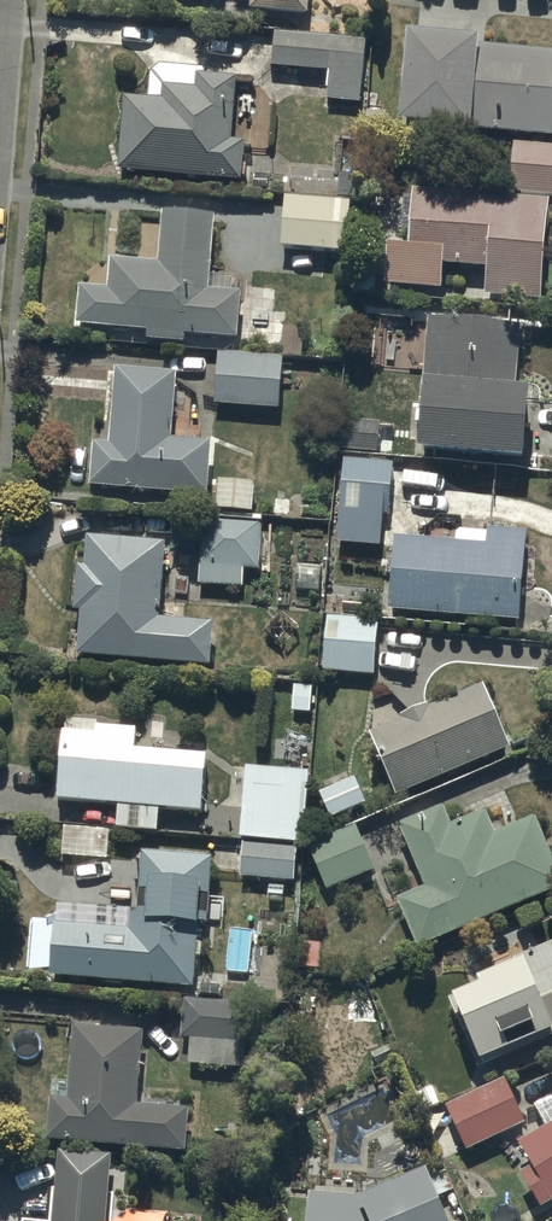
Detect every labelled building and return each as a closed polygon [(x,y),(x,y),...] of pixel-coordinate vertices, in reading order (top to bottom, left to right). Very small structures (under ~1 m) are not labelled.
[(308,16),(310,0),(252,0),(252,12),(308,16)] [(327,101),(362,104),(367,43),(276,35),(273,68),(330,73),(327,101)] [(408,42),(401,127),(551,141),(551,55),(408,42)] [(233,143),(238,80),(198,77),(197,91),(164,88),(163,102),(126,99),(120,174),(243,183),(245,144),(233,143)] [(551,197),(551,149),(515,146),(511,194),(551,197)] [(487,299),(542,304),(550,203),(414,193),(410,251),(389,250),(386,288),(443,292),(445,267),(489,271),(487,299)] [(287,201),(283,250),(348,254),(351,205),(287,201)] [(186,337),(239,341),(242,295),(210,293),(216,219),(163,215),(159,265),(111,261),(109,291),(81,289),(78,328),(148,334),(148,342),(185,345),(186,337)] [(430,321),(420,456),(526,464),(532,395),(517,394),(522,328),(430,321)] [(220,356),(216,406),(280,411),(284,361),(220,356)] [(95,446),(92,490),(209,499),(213,446),(174,443),(179,377),(117,372),(111,448),(95,446)] [(342,452),(379,455),(381,425),(344,422),(342,452)] [(390,517),(394,465),(345,461),(339,546),(382,549),(384,517),(390,517)] [(254,487),(218,486),(217,513),(253,514),(254,487)] [(204,523),(200,586),(244,589),(245,571),(260,572),(263,527),(204,523)] [(390,615),(521,625),(529,535),(489,531),(488,549),(396,542),(390,615)] [(79,659),(212,669),(215,626),(161,622),(166,546),(89,540),(87,570),(79,570),(76,614),(83,615),(79,659)] [(325,674),(376,678),(380,624),(329,620),(325,674)] [(296,689),(294,714),(312,715),(314,690),(296,689)] [(371,737),(398,800),(512,752),(485,689),(432,711),(430,708),(402,720),(403,723),(371,737)] [(59,803),(203,815),(208,760),(136,754),(138,733),(99,730),(98,739),(65,736),(59,803)] [(248,771),(242,841),(305,846),(311,776),(248,771)] [(322,798),(333,823),(368,807),(357,783),(322,798)] [(420,953),(551,897),(551,855),(538,822),(498,839),(488,815),(453,830),(445,812),(401,830),(427,892),(399,904),(420,953)] [(110,831),(64,827),(61,856),(107,860),(110,831)] [(310,850),(328,893),(375,873),(357,830),(310,850)] [(245,845),(242,880),(296,884),(299,850),(245,845)] [(215,862),(144,857),(139,918),(131,918),(129,933),(56,928),(52,981),(196,992),(200,929),(209,930),(215,862)] [(516,964),(520,973),(482,989),(483,990),(451,1004),(480,1074),(551,1043),(551,949),(516,964)] [(190,1068),(246,1071),(250,1007),(185,1003),(183,1042),(192,1043),(190,1068)] [(50,1145),(188,1157),(191,1114),(139,1110),(145,1036),(76,1031),(70,1103),(53,1102),(50,1145)] [(448,1111),(469,1155),(527,1127),(506,1084),(448,1111)] [(544,1213),(551,1209),(551,1099),(536,1109),(550,1132),(520,1149),(534,1172),(524,1178),(544,1213)] [(114,1160),(60,1155),(55,1220),(109,1220),(114,1160)] [(430,1178),(376,1201),(311,1197),(309,1220),(447,1220),(430,1178)]
